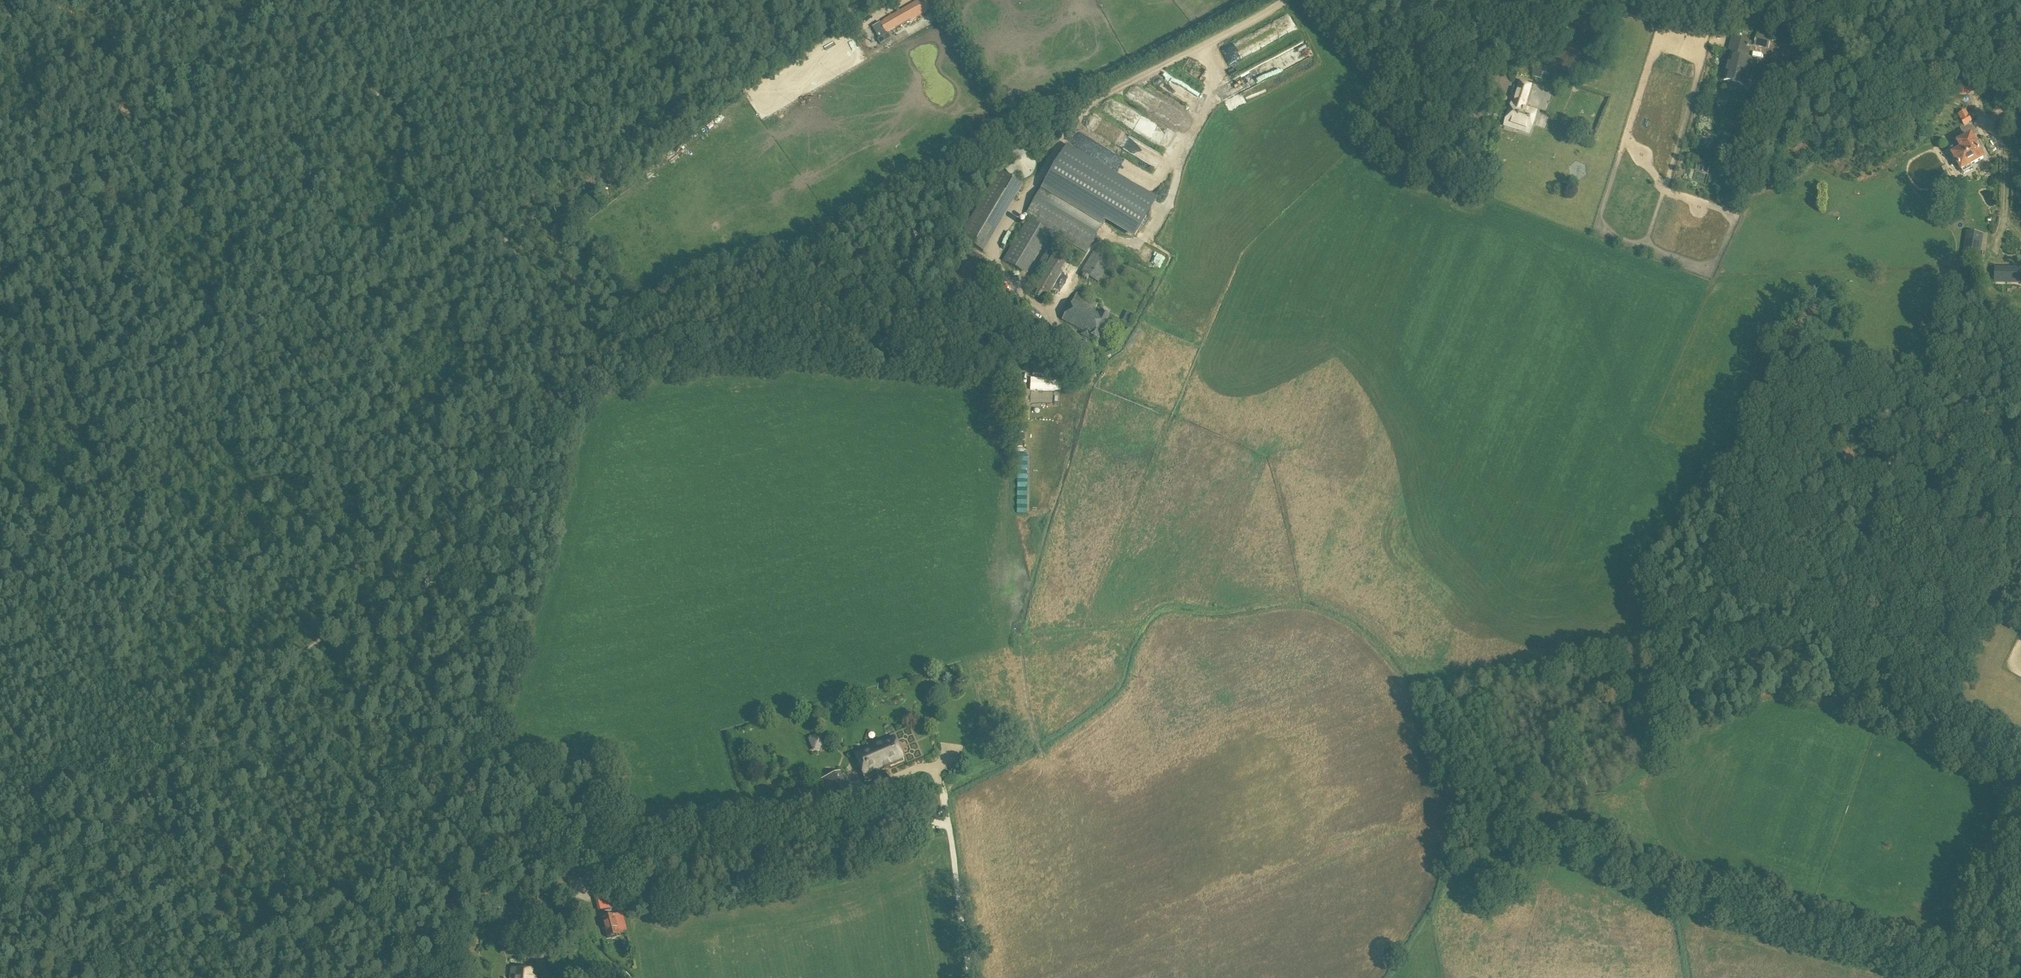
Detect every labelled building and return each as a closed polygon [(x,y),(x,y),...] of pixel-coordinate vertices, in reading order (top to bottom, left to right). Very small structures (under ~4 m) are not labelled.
[(886,34),(930,9),(925,0),(919,0),(880,23),(886,34)] [(886,34),(880,23),(872,27),(878,38),(886,34)] [(1758,35),(1757,34),(1754,46),(1768,50),(1771,37),(1773,29),(1760,26),(1758,35)] [(1751,61),(1747,60),(1752,42),(1731,37),(1728,50),(1731,51),(1730,56),(1724,81),(1745,86),(1751,61)] [(1547,66),(1536,62),(1531,76),(1543,80),(1547,66)] [(1164,68),(1156,81),(1164,86),(1171,72),(1164,68)] [(1519,81),(1519,82),(1512,103),(1511,103),(1504,125),(1528,133),(1536,111),(1523,107),(1530,85),(1519,81)] [(1489,93),(1491,87),(1481,84),(1479,89),(1489,93)] [(1971,122),(1965,111),(1958,115),(1963,126),(1971,122)] [(1132,136),(1127,148),(1132,150),(1138,138),(1132,136)] [(1983,158),(1971,136),(1961,142),(1959,139),(1953,142),(1957,150),(1961,148),(1962,150),(1953,155),(1957,163),(1966,158),(1970,166),(1983,158)] [(1027,150),(1026,150),(1026,149),(1025,149),(1024,149),(1023,148),(1022,148),(1021,148),(1020,148),(1019,148),(1018,148),(1017,148),(1016,148),(1015,148),(1014,149),(1013,149),(1012,149),(1012,150),(1011,150),(1010,150),(1010,151),(1009,151),(1009,152),(1008,152),(1008,153),(1007,153),(1007,154),(1006,155),(1005,156),(1005,157),(1005,158),(1004,159),(1004,160),(1004,161),(1004,162),(1004,163),(1004,164),(1004,165),(1004,166),(1004,167),(1004,168),(1005,168),(1005,169),(1005,170),(1006,170),(1006,171),(1006,172),(1007,172),(1007,173),(1008,173),(1008,174),(1009,174),(1009,175),(1010,175),(1011,176),(1012,176),(1012,177),(1013,177),(1014,177),(1015,178),(1016,178),(1017,178),(1018,178),(1019,178),(1020,178),(1021,178),(1022,178),(1023,178),(1024,177),(1025,177),(1026,177),(1026,176),(1027,176),(1028,175),(1029,175),(1029,174),(1030,174),(1030,173),(1031,173),(1031,172),(1032,171),(1032,170),(1033,170),(1033,169),(1033,168),(1033,167),(1034,167),(1034,166),(1034,165),(1034,164),(1034,163),(1034,162),(1034,161),(1034,160),(1034,159),(1033,159),(1033,158),(1033,157),(1033,156),(1032,156),(1032,155),(1031,154),(1031,153),(1030,153),(1030,152),(1029,152),(1029,151),(1028,151),(1027,150)] [(1086,253),(1106,219),(1134,236),(1155,200),(1065,148),(1025,216),(1086,253)] [(1966,158),(1957,163),(1961,170),(1970,166),(1966,158)] [(999,170),(959,238),(982,252),(1023,184),(999,170)] [(1025,274),(1050,233),(1027,219),(1002,261),(1025,274)] [(1976,260),(1981,234),(1967,231),(1963,257),(1976,260)] [(1098,282),(1110,263),(1113,257),(1096,247),(1081,273),(1098,282)] [(1044,301),(1067,263),(1068,261),(1053,252),(1030,293),(1044,301)] [(968,277),(978,259),(967,253),(957,271),(968,277)] [(1096,304),(1076,293),(1062,320),(1082,331),(1080,334),(1095,342),(1097,338),(1097,339),(1110,316),(1101,311),(1099,314),(1093,311),(1096,304)] [(1056,331),(1050,344),(1064,351),(1070,338),(1056,331)] [(1085,364),(1082,372),(1088,375),(1091,367),(1092,367),(1097,356),(1091,353),(1086,365),(1085,364)] [(815,749),(826,746),(823,735),(812,738),(815,749)] [(854,754),(866,782),(879,777),(876,772),(903,760),(894,737),(854,754)] [(820,780),(829,801),(848,793),(839,772),(820,780)] [(809,785),(793,792),(798,803),(814,796),(809,785)] [(881,787),(884,793),(891,790),(888,785),(881,787)] [(557,866),(564,862),(559,852),(551,856),(557,866)] [(736,866),(743,860),(739,854),(731,860),(736,866)] [(551,879),(555,886),(564,881),(560,874),(551,879)] [(611,899),(608,900),(603,896),(597,898),(600,911),(610,908),(609,905),(612,904),(611,899)] [(539,899),(527,903),(532,917),(543,913),(539,899)] [(614,915),(602,919),(607,938),(619,935),(614,915)]
